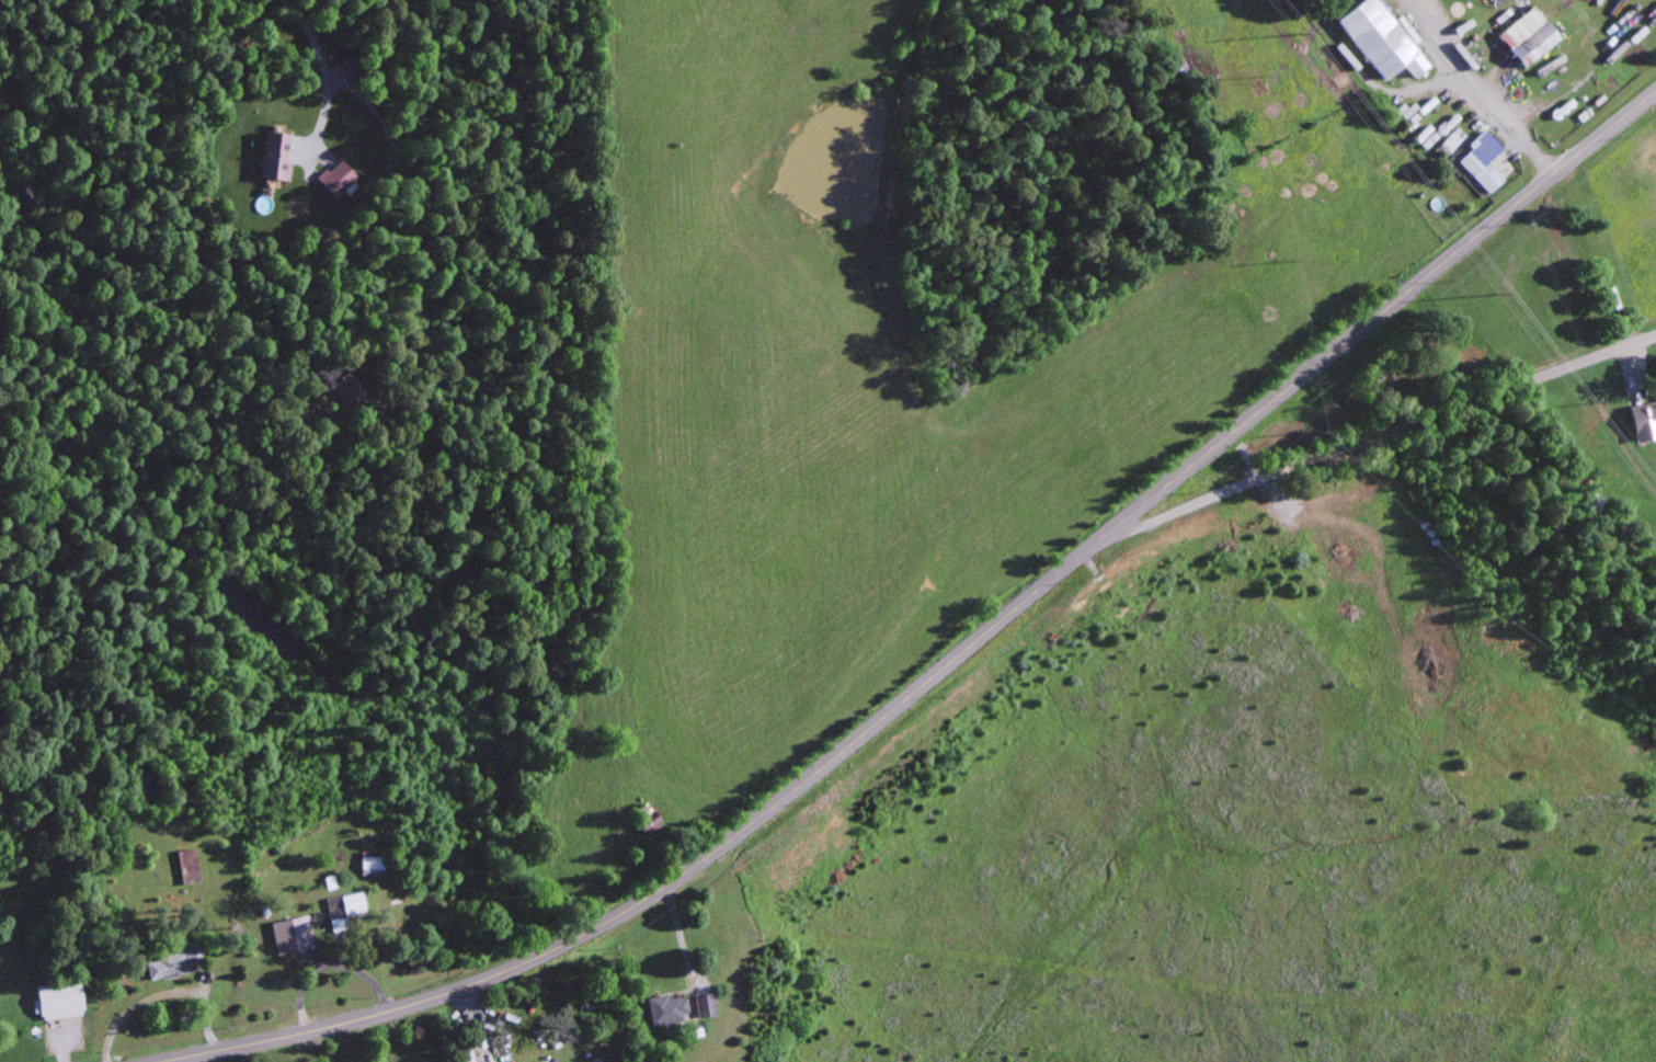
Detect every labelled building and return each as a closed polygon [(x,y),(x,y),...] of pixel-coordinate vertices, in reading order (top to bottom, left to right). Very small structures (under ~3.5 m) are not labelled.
[(1382,83),(1403,67),(1413,80),(1428,68),(1376,0),(1358,0),(1333,19),(1382,83)] [(1559,40),(1531,6),(1495,37),(1523,70),(1559,40)] [(1419,39),(1398,17),(1393,22),(1413,45),(1419,39)] [(1428,152),(1462,120),(1455,113),(1458,110),(1452,103),(1431,122),(1432,123),(1416,139),(1428,152)] [(1449,156),(1469,138),(1460,128),(1440,146),(1449,156)] [(1488,163),(1504,149),(1485,129),(1468,146),(1471,150),(1458,162),(1490,195),(1505,181),(1488,163)] [(290,181),(291,163),(288,163),(289,134),(263,133),(261,180),(290,181)] [(356,178),(337,160),(317,182),(336,199),(356,178)] [(1627,407),(1634,443),(1655,439),(1655,402),(1627,407)] [(636,812),(646,821),(638,830),(647,839),(664,821),(644,803),(636,812)] [(201,882),(194,847),(179,850),(186,885),(201,882)] [(339,897),(343,915),(365,909),(361,892),(339,897)] [(271,921),(275,954),(313,949),(309,916),(271,921)] [(188,952),(145,959),(148,980),(189,972),(187,961),(203,959),(200,941),(187,944),(188,952)] [(42,1020),(84,1015),(79,980),(32,987),(35,1014),(41,1013),(42,1020)] [(695,996),(699,1018),(719,1015),(716,992),(695,996)] [(648,998),(653,1027),(689,1021),(685,996),(669,999),(668,994),(648,998)] [(472,1049),(462,1051),(464,1061),(474,1061),(472,1049)]
